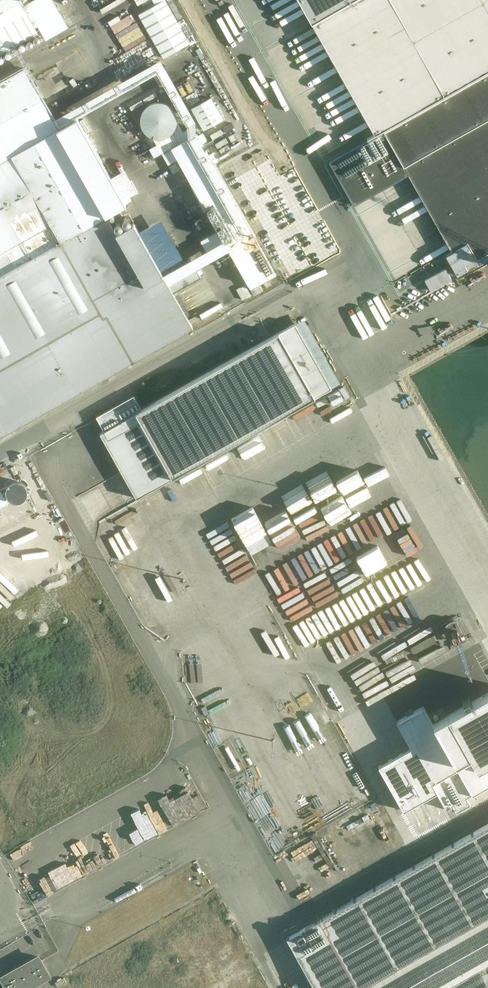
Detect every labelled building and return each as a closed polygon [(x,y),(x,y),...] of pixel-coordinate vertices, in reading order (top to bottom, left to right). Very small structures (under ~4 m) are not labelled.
[(38,32),(34,26),(20,0),(0,0),(0,53),(38,32)] [(73,16),(111,0),(66,0),(73,16)] [(138,14),(163,57),(189,43),(165,0),(163,0),(138,14)] [(312,23),(375,134),(487,70),(487,0),(354,0),(312,23)] [(91,25),(102,21),(100,14),(89,18),(91,25)] [(193,327),(173,292),(201,277),(196,268),(191,259),(185,262),(178,249),(156,262),(138,231),(133,223),(116,233),(106,215),(126,204),(123,199),(111,177),(77,117),(57,128),(53,120),(23,68),(0,81),(0,436),(193,327)] [(329,162),(353,205),(408,174),(451,250),(467,242),(477,259),(487,252),(487,72),(329,162)] [(211,97),(191,108),(203,130),(223,119),(211,97)] [(153,138),(159,138),(165,137),(171,133),(175,127),(176,120),(176,114),(172,107),(167,103),(160,100),(153,101),(146,104),(141,109),(138,117),(139,125),(143,133),(150,137),(153,138)] [(276,274),(196,133),(187,139),(176,120),(175,127),(171,133),(165,137),(159,138),(153,138),(161,153),(171,148),(250,288),(276,274)] [(376,239),(394,274),(403,269),(414,263),(410,264),(438,250),(435,235),(433,236),(430,230),(424,231),(421,227),(416,230),(402,233),(404,239),(399,242),(385,245),(383,240),(381,231),(374,233),(376,239)] [(136,498),(331,387),(295,323),(141,409),(133,395),(96,416),(104,431),(100,433),(136,498)] [(334,501),(344,497),(341,491),(331,496),(334,501)] [(319,500),(298,514),(305,525),(326,511),(319,500)] [(146,614),(154,609),(143,591),(135,595),(146,614)] [(378,653),(387,674),(410,664),(400,643),(378,653)] [(487,730),(487,680),(470,648),(395,691),(434,761),(487,730)] [(377,794),(397,783),(356,712),(337,723),(377,794)] [(286,937),(315,987),(487,987),(487,823),(286,937)] [(66,961),(79,987),(272,987),(224,886),(66,961)] [(49,975),(38,956),(1,977),(8,987),(26,987),(49,975)]
